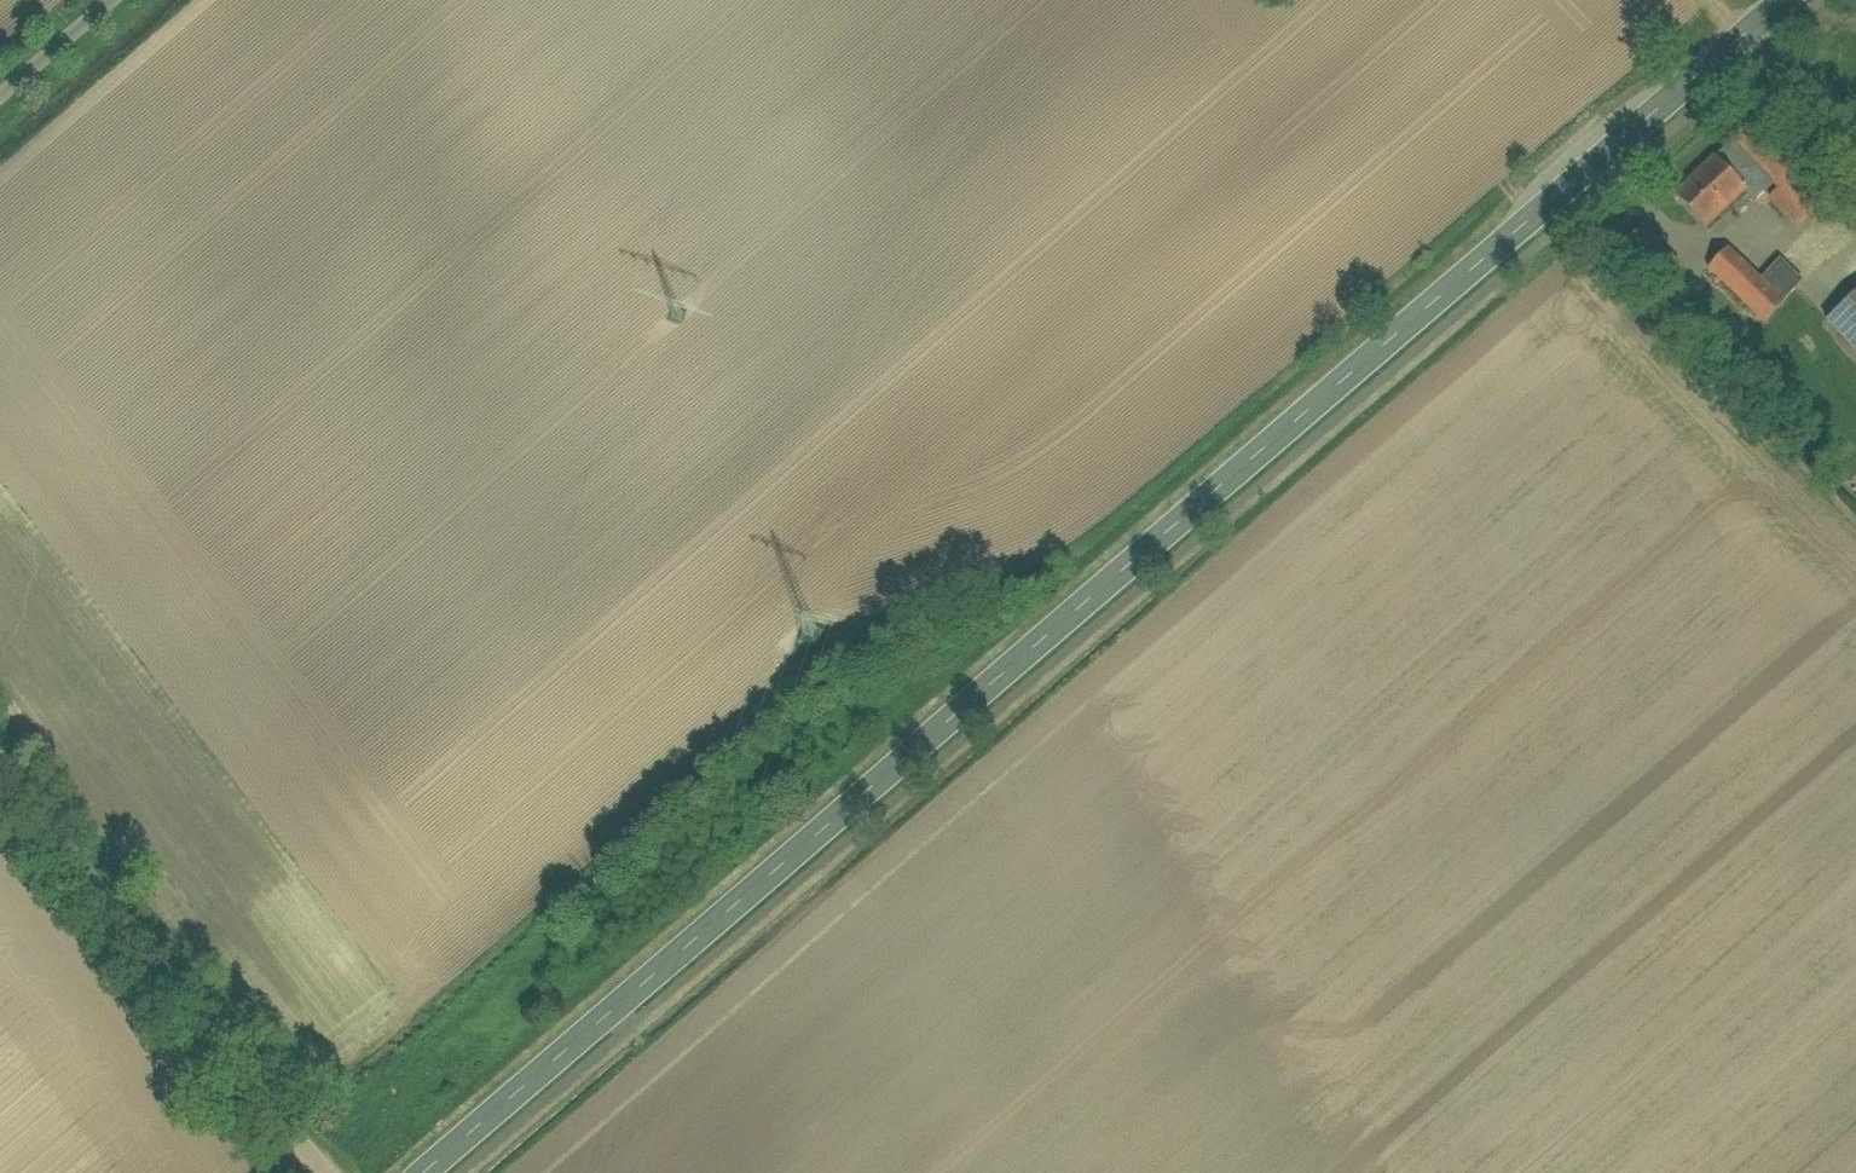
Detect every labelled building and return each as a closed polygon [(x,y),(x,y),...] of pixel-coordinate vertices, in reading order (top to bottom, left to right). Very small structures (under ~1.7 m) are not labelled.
[(1734,141),(1676,198),(1709,231),(1766,174),(1734,141)] [(1771,277),(1736,246),(1715,269),(1771,320),(1792,297),(1771,277)] [(1789,258),(1771,277),(1792,297),(1810,277),(1789,258)] [(1836,322),(1855,342),(1855,303),(1836,322)]
